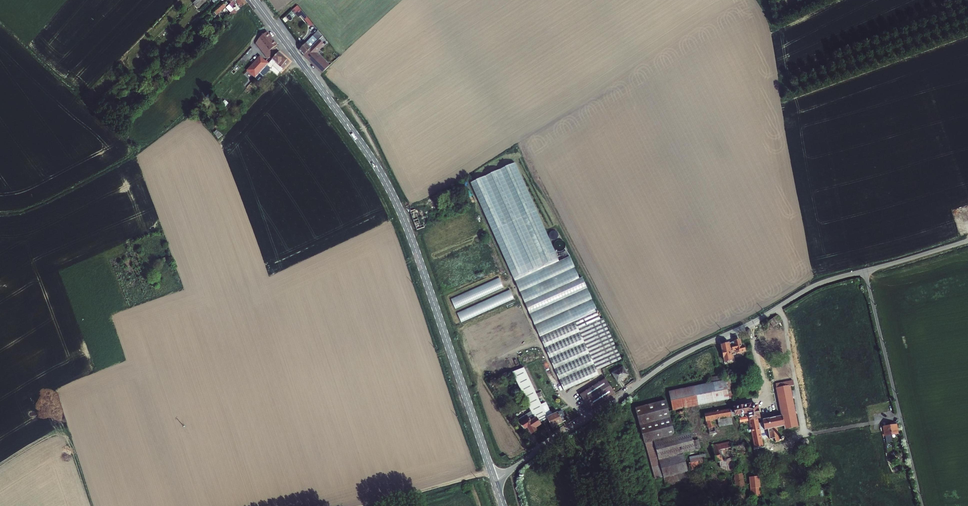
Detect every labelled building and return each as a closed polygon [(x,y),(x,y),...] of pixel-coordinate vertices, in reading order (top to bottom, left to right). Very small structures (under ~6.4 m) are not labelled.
[(246,5),(242,0),(228,0),(213,15),(215,17),(222,10),(232,21),(240,13),(239,11),(246,5)] [(309,26),(312,24),(298,5),(291,10),(294,14),(298,11),(309,26)] [(315,42),(323,32),(322,30),(312,39),(314,41),(311,44),(312,45),(315,42)] [(262,41),(278,57),(283,52),(278,48),(281,46),(269,34),(262,41)] [(302,48),(306,52),(312,45),(311,44),(314,41),(312,39),(311,38),(302,48)] [(306,52),(319,65),(326,58),(313,46),(316,43),(315,42),(312,45),(306,52)] [(278,57),(276,59),(287,68),(292,63),(293,61),(283,52),(278,57)] [(517,161),(474,178),(560,391),(599,375),(597,369),(621,360),(603,317),(600,318),(583,276),(579,277),(570,255),(557,261),(517,161)] [(427,206),(430,212),(436,209),(432,203),(427,206)] [(420,207),(413,210),(417,219),(423,217),(421,212),(422,212),(420,207)] [(424,222),(423,217),(417,219),(420,228),(427,225),(425,222),(424,222)] [(558,236),(558,234),(558,233),(557,232),(555,231),(554,231),(552,231),(551,232),(550,233),(550,234),(549,236),(550,237),(550,238),(551,239),(553,240),(554,240),(555,239),(557,239),(558,237),(558,236)] [(565,248),(565,246),(565,244),(564,243),(563,242),(562,241),(560,241),(558,241),(557,242),(555,243),(555,245),(555,247),(555,248),(556,250),(558,251),(559,251),(561,251),(563,250),(564,249),(565,248)] [(500,278),(450,297),(454,308),(504,288),(500,278)] [(460,322),(514,300),(510,290),(456,312),(460,322)] [(770,320),(773,326),(782,321),(779,315),(770,320)] [(741,348),(740,341),(723,345),(725,361),(734,360),(733,351),(738,351),(739,354),(746,353),(745,347),(741,348)] [(638,368),(652,360),(647,352),(634,361),(638,368)] [(778,355),(770,356),(772,366),(779,365),(778,355)] [(622,368),(612,374),(617,384),(627,377),(622,368)] [(532,433),(538,430),(537,427),(549,420),(542,404),(539,398),(537,394),(525,369),(515,372),(532,412),(521,419),(528,430),(530,429),(532,433)] [(711,384),(671,392),(674,410),(729,400),(724,377),(710,379),(711,384)] [(578,396),(587,411),(613,395),(604,380),(578,396)] [(790,386),(794,385),(793,380),(776,383),(781,410),(782,416),(775,417),(762,420),(762,422),(758,423),(757,419),(759,419),(756,407),(751,408),(750,405),(735,408),(735,409),(736,416),(748,413),(753,440),(752,441),(753,444),(754,444),(755,449),(761,448),(763,447),(761,441),(765,440),(764,436),(760,437),(759,432),(767,431),(769,439),(770,439),(771,442),(776,441),(777,444),(780,443),(777,429),(784,427),(784,430),(798,427),(796,413),(790,386)] [(799,412),(794,385),(790,386),(796,413),(799,412)] [(564,421),(559,412),(554,414),(553,411),(552,411),(547,402),(542,404),(549,420),(553,428),(564,421)] [(656,441),(665,479),(686,474),(682,459),(680,450),(694,447),(691,433),(677,436),(668,402),(639,409),(646,443),(656,441)] [(730,409),(705,414),(706,422),(731,417),(730,410),(730,409)] [(563,410),(559,412),(564,421),(568,419),(563,410)] [(675,415),(675,417),(674,417),(675,420),(678,422),(679,427),(678,430),(678,432),(679,432),(679,434),(689,431),(688,426),(684,427),(683,420),(686,419),(686,418),(687,416),(686,415),(685,414),(685,413),(675,415)] [(714,423),(708,425),(710,433),(716,432),(714,423)] [(890,426),(892,436),(898,435),(896,425),(890,426)] [(892,436),(890,426),(884,427),(885,437),(892,436)] [(733,460),(734,466),(740,465),(739,459),(751,456),(748,445),(753,444),(752,441),(732,445),(733,448),(713,452),(716,463),(733,460)] [(733,448),(732,445),(732,443),(712,447),(713,452),(733,448)] [(687,458),(689,474),(707,471),(708,471),(706,459),(704,460),(703,455),(687,458)] [(733,466),(736,485),(737,490),(745,489),(741,465),(740,465),(734,466),(733,466)] [(707,471),(689,474),(690,480),(709,477),(707,471)] [(686,474),(665,479),(667,486),(688,481),(686,474)] [(721,475),(719,476),(722,492),(727,492),(725,486),(724,477),(721,475)] [(758,477),(750,479),(749,479),(752,498),(760,497),(758,477)]
